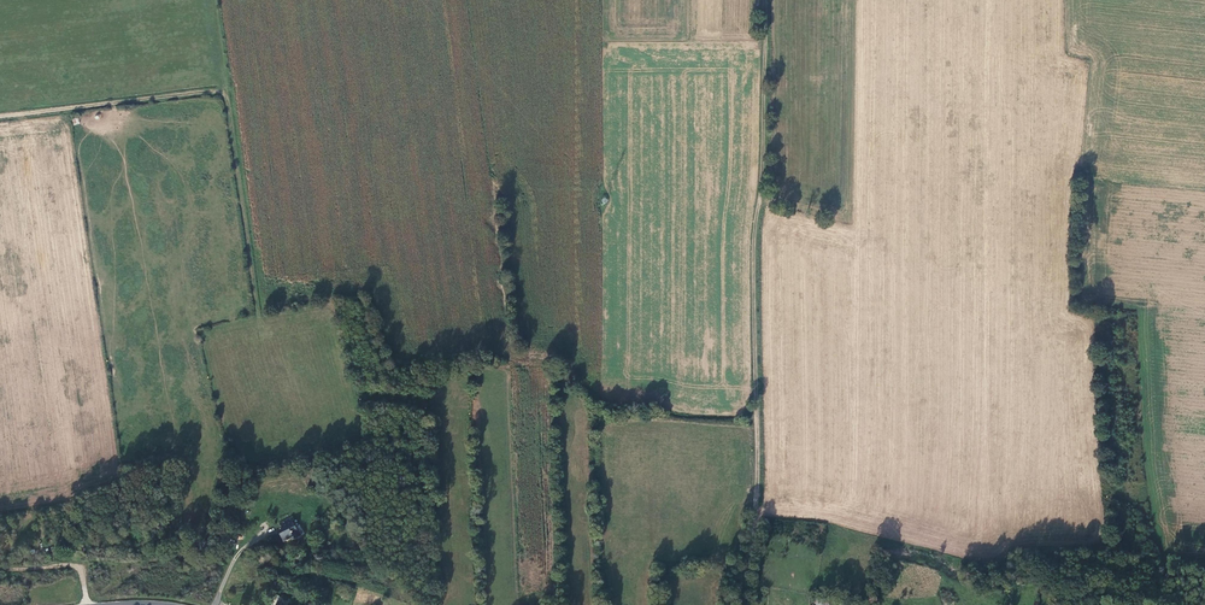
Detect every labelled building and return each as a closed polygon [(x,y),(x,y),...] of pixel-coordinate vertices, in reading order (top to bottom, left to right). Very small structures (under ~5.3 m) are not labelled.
[(279,535),(283,542),(293,538),(294,540),(302,536),(297,526),(296,527),(291,518),(280,523),(284,532),(279,535)]
